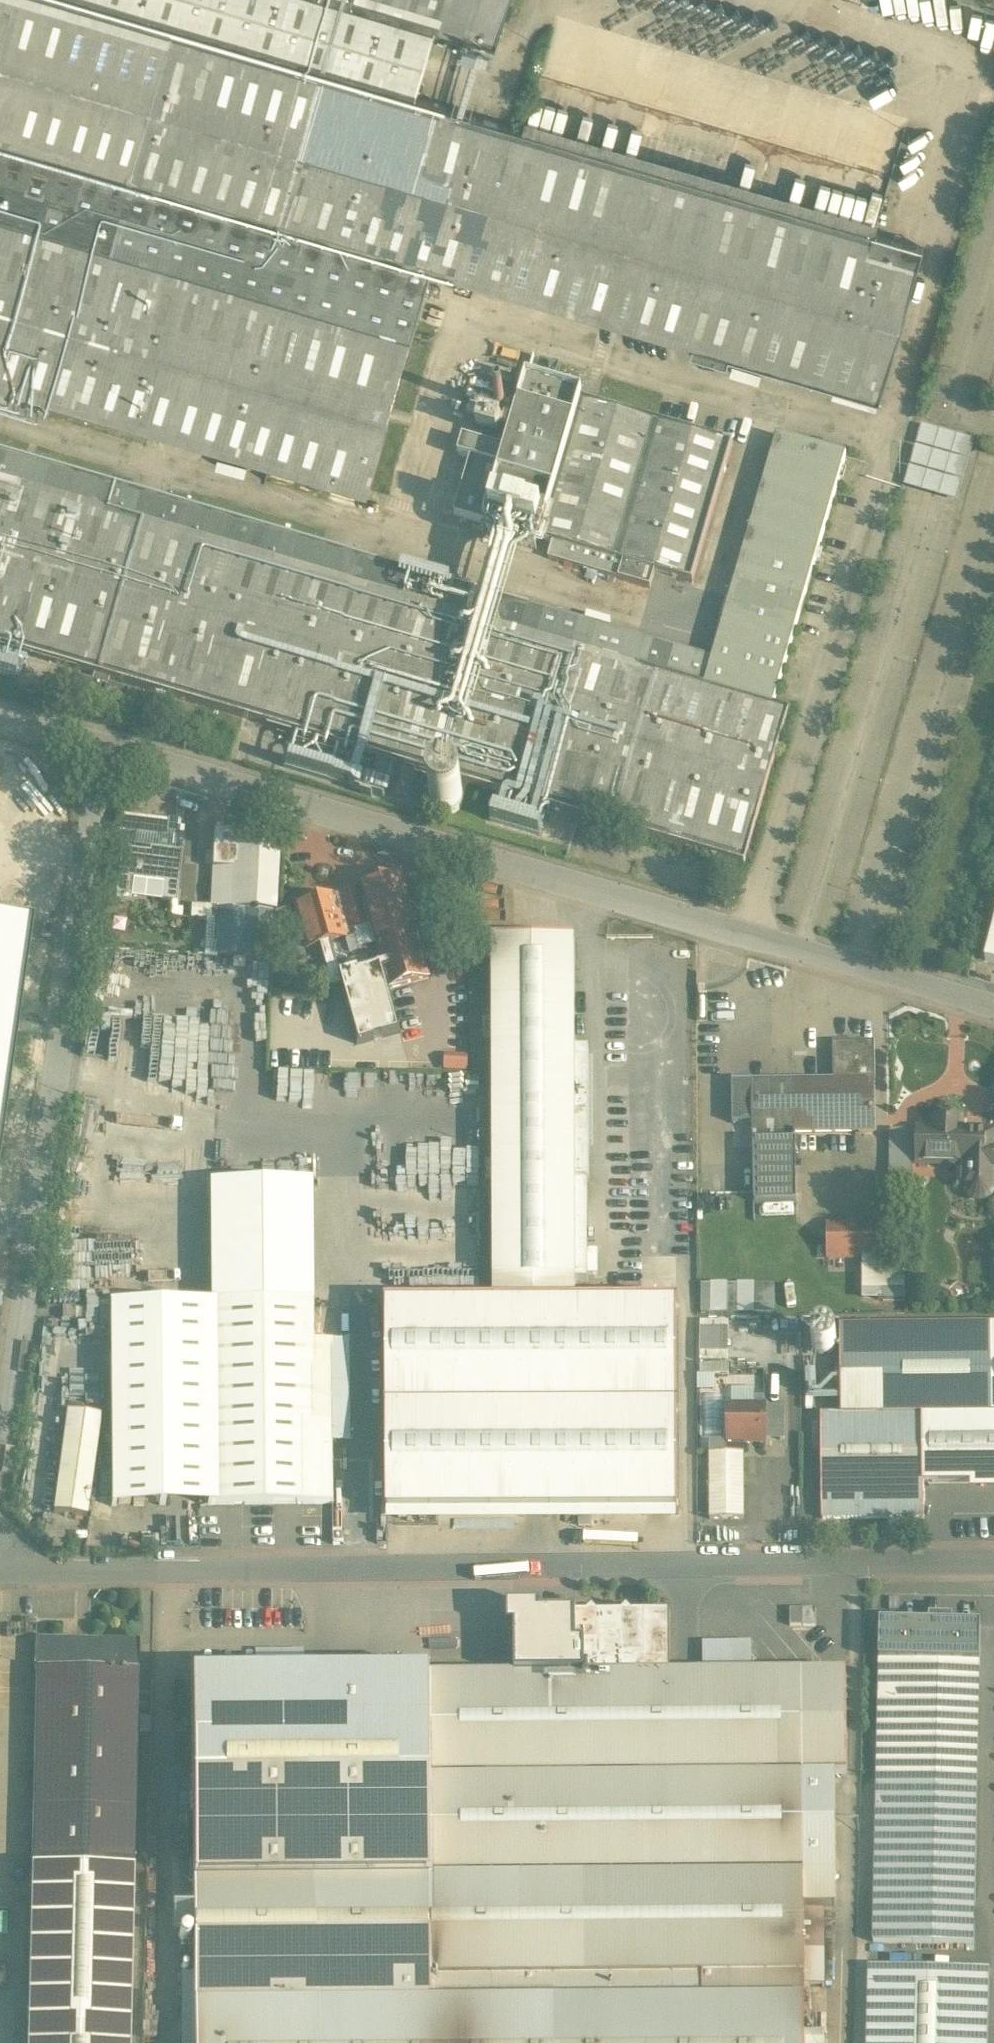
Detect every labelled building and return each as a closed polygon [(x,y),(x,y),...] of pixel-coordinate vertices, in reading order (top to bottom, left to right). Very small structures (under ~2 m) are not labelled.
[(73,0),(0,0),(0,144),(128,182),(172,29),(73,0)] [(172,29),(444,109),(445,107),(414,98),(435,29),(335,0),(332,0),(330,8),(315,4),(316,0),(265,0),(263,5),(245,0),(73,0),(172,29)] [(315,4),(330,8),(332,0),(317,0),(315,4)] [(435,29),(462,37),(461,39),(467,41),(468,39),(495,47),(509,0),(335,0),(435,29)] [(367,495),(411,341),(208,282),(228,212),(431,272),(692,347),(690,355),(727,366),(730,358),(879,402),(922,248),(444,109),(172,29),(128,182),(120,209),(199,231),(186,275),(161,268),(163,261),(126,251),(124,257),(0,221),(0,388),(367,495)] [(0,144),(0,221),(124,257),(126,251),(163,261),(161,268),(186,275),(199,231),(120,209),(128,182),(0,144)] [(431,272),(228,212),(208,282),(411,341),(431,272)] [(581,395),(526,379),(506,450),(462,438),(457,455),(470,458),(454,514),(484,523),(484,524),(539,540),(580,398),(581,395)] [(732,442),(580,398),(540,537),(552,541),(547,557),(649,587),(654,571),(692,582),(732,442)] [(502,404),(500,403),(497,404),(496,405),(495,406),(494,408),(494,410),(495,412),(496,413),(497,414),(500,414),(501,414),(503,413),(505,411),(505,408),(504,406),(503,404),(502,404)] [(975,439),(921,424),(903,486),(958,501),(975,439)] [(712,658),(704,684),(773,704),(845,455),(776,435),(712,658)] [(93,673),(109,677),(744,863),(789,709),(773,704),(704,684),(712,658),(0,450),(0,646),(93,673)] [(91,679),(71,673),(67,684),(98,693),(101,683),(102,682),(91,679)] [(109,677),(93,673),(91,679),(102,682),(101,683),(105,684),(106,682),(107,682),(109,677)] [(107,682),(106,682),(105,684),(103,693),(124,699),(128,688),(107,682)] [(10,757),(12,773),(30,771),(28,754),(10,757)] [(396,762),(377,757),(373,768),(393,774),(396,762)] [(404,765),(396,791),(407,795),(416,768),(404,765)] [(441,780),(438,781),(436,782),(433,784),(432,786),(430,788),(429,791),(429,794),(428,797),(429,801),(430,803),(430,805),(432,807),(433,809),(436,811),(437,812),(441,813),(446,814),(449,814),(453,812),(457,810),(460,807),(461,805),(462,802),(463,799),(463,796),(463,793),(462,790),(460,787),(458,785),(457,783),(454,782),(451,780),(448,780),(445,779),(441,780)] [(259,826),(239,825),(239,832),(258,833),(259,826)] [(239,832),(214,831),(210,902),(219,902),(218,908),(211,907),(210,920),(206,919),(204,944),(217,944),(216,955),(268,957),(271,912),(275,912),(279,834),(258,833),(239,832)] [(156,853),(121,849),(115,895),(130,897),(131,893),(171,898),(172,884),(173,884),(177,851),(156,849),(156,853)] [(429,977),(401,877),(360,888),(370,926),(376,946),(381,965),(388,990),(429,977)] [(360,888),(333,896),(344,933),(359,929),(370,926),(360,888)] [(333,896),(294,906),(306,948),(318,945),(330,941),(345,937),(344,933),(333,896)] [(33,919),(0,914),(0,1157),(33,919)] [(53,923),(43,921),(41,936),(50,937),(53,923)] [(370,926),(359,929),(365,949),(376,946),(370,926)] [(359,929),(344,933),(345,937),(350,955),(365,951),(365,949),(359,929)] [(574,939),(492,939),(492,963),(493,1011),(494,1305),(576,1304),(576,1280),(587,1280),(586,1050),(575,1050),(574,939)] [(330,941),(318,945),(330,989),(340,987),(337,975),(339,974),(330,941)] [(492,963),(480,964),(481,1011),(493,1011),(492,963)] [(339,974),(337,975),(340,987),(356,1044),(400,1033),(388,990),(381,965),(356,972),(355,969),(339,974)] [(873,1043),(833,1043),(834,1081),(874,1080),(873,1043)] [(468,1056),(446,1055),(445,1070),(467,1071),(468,1056)] [(834,1081),(752,1082),(753,1123),(753,1141),(795,1141),(795,1133),(875,1132),(874,1080),(834,1081)] [(752,1082),(732,1082),(732,1123),(753,1123),(752,1082)] [(933,1118),(933,1130),(918,1130),(917,1163),(944,1164),(944,1166),(957,1166),(957,1165),(971,1165),(971,1173),(969,1175),(969,1180),(965,1183),(965,1186),(966,1188),(966,1190),(967,1193),(970,1196),(973,1198),(975,1199),(977,1199),(980,1199),(984,1198),(987,1197),(989,1195),(992,1192),(993,1189),(993,1187),(993,1169),(993,1132),(960,1131),(961,1119),(933,1118)] [(913,1130),(890,1130),(889,1192),(912,1192),(913,1130)] [(753,1141),(754,1202),(796,1201),(795,1133),(795,1141),(753,1141)] [(971,1165),(957,1165),(957,1166),(957,1182),(955,1182),(954,1184),(954,1187),(955,1188),(958,1188),(959,1187),(959,1185),(965,1186),(965,1183),(969,1180),(969,1175),(971,1173),(971,1165)] [(210,1343),(311,1342),(310,1184),(209,1185),(210,1303),(210,1343)] [(879,1233),(827,1234),(827,1258),(863,1258),(866,1258),(879,1258),(879,1257),(879,1233)] [(898,1257),(879,1257),(879,1258),(866,1258),(863,1258),(863,1289),(878,1289),(904,1289),(904,1261),(898,1257)] [(774,1285),(700,1285),(700,1314),(774,1314),(774,1285)] [(904,1289),(878,1289),(878,1299),(906,1299),(906,1290),(904,1289)] [(112,1506),(214,1505),(210,1343),(210,1303),(109,1305),(112,1506)] [(386,1305),(387,1526),(678,1525),(677,1304),(576,1304),(494,1305),(482,1305),(386,1305)] [(728,1321),(698,1321),(698,1362),(728,1363),(728,1321)] [(840,1327),(841,1415),(923,1414),(923,1482),(993,1482),(993,1325),(840,1327)] [(830,1327),(827,1327),(824,1327),(821,1327),(818,1329),(816,1330),(815,1332),(814,1335),(813,1339),(814,1342),(814,1344),(815,1345),(817,1347),(819,1349),(822,1350),(825,1351),(829,1350),(832,1348),(835,1346),(836,1344),(836,1343),(837,1341),(837,1338),(837,1335),(835,1332),(833,1330),(832,1329),(830,1327)] [(311,1342),(210,1343),(214,1505),(334,1503),(333,1444),(331,1342),(311,1342)] [(350,1342),(331,1342),(333,1444),(352,1443),(350,1342)] [(765,1407),(728,1407),(728,1454),(743,1454),(743,1441),(765,1441),(765,1440),(765,1408),(765,1407)] [(783,1408),(765,1408),(765,1440),(783,1440),(783,1408)] [(101,1415),(68,1410),(53,1512),(86,1517),(101,1415)] [(841,1415),(821,1415),(822,1519),(924,1518),(923,1482),(923,1414),(841,1415)] [(728,1454),(709,1454),(710,1520),(744,1519),(744,1454),(743,1454),(728,1454)] [(575,1647),(575,1614),(541,1615),(539,1608),(508,1608),(508,1627),(516,1627),(516,1675),(583,1675),(583,1647),(575,1647)] [(622,1614),(598,1614),(593,1609),(587,1614),(575,1614),(575,1647),(583,1647),(583,1675),(636,1675),(636,1661),(646,1661),(645,1614),(643,1614),(633,1614),(627,1609),(622,1614)] [(802,1609),(790,1609),(790,1626),(802,1626),(802,1609)] [(815,1609),(803,1609),(803,1626),(815,1626),(815,1609)] [(668,1613),(646,1614),(646,1613),(643,1613),(643,1614),(645,1614),(646,1661),(636,1661),(636,1675),(670,1675),(670,1615),(670,1613),(668,1613)] [(980,1625),(880,1622),(879,1660),(979,1663),(980,1625)] [(137,1640),(37,1638),(37,1637),(35,1637),(34,1669),(137,1672),(138,1672),(139,1639),(137,1639),(137,1640)] [(979,1663),(879,1660),(876,1782),(977,1784),(979,1663)] [(137,1672),(36,1669),(31,1869),(132,1871),(137,1672)] [(516,1675),(431,1677),(431,1675),(190,1676),(192,1908),(193,1975),(193,2002),(555,1999),(554,1977),(702,1975),(703,1999),(805,1998),(805,1987),(804,1954),(804,1912),(804,1907),(803,1776),(835,1776),(847,1776),(846,1674),(670,1675),(636,1675),(583,1675),(516,1675)] [(835,1776),(803,1776),(804,1907),(836,1906),(835,1776)] [(977,1784),(876,1782),(873,1942),(973,1944),(977,1784)] [(189,1793),(179,1793),(180,1805),(189,1805),(189,1793)] [(132,1871),(31,1869),(27,2029),(129,2031),(132,1871)] [(192,1908),(172,1908),(172,1928),(177,1928),(178,1975),(193,1975),(192,1908)] [(824,1912),(804,1912),(804,1954),(825,1954),(824,1912)] [(825,1954),(804,1954),(805,1987),(825,1987),(825,1954)] [(868,1966),(867,2042),(987,2042),(989,1969),(868,1966)] [(554,1977),(555,1999),(193,2002),(193,2042),(805,2042),(805,2039),(805,1998),(703,1999),(702,1975),(554,1977)] [(27,2029),(27,2042),(128,2042),(129,2031),(27,2029)]
